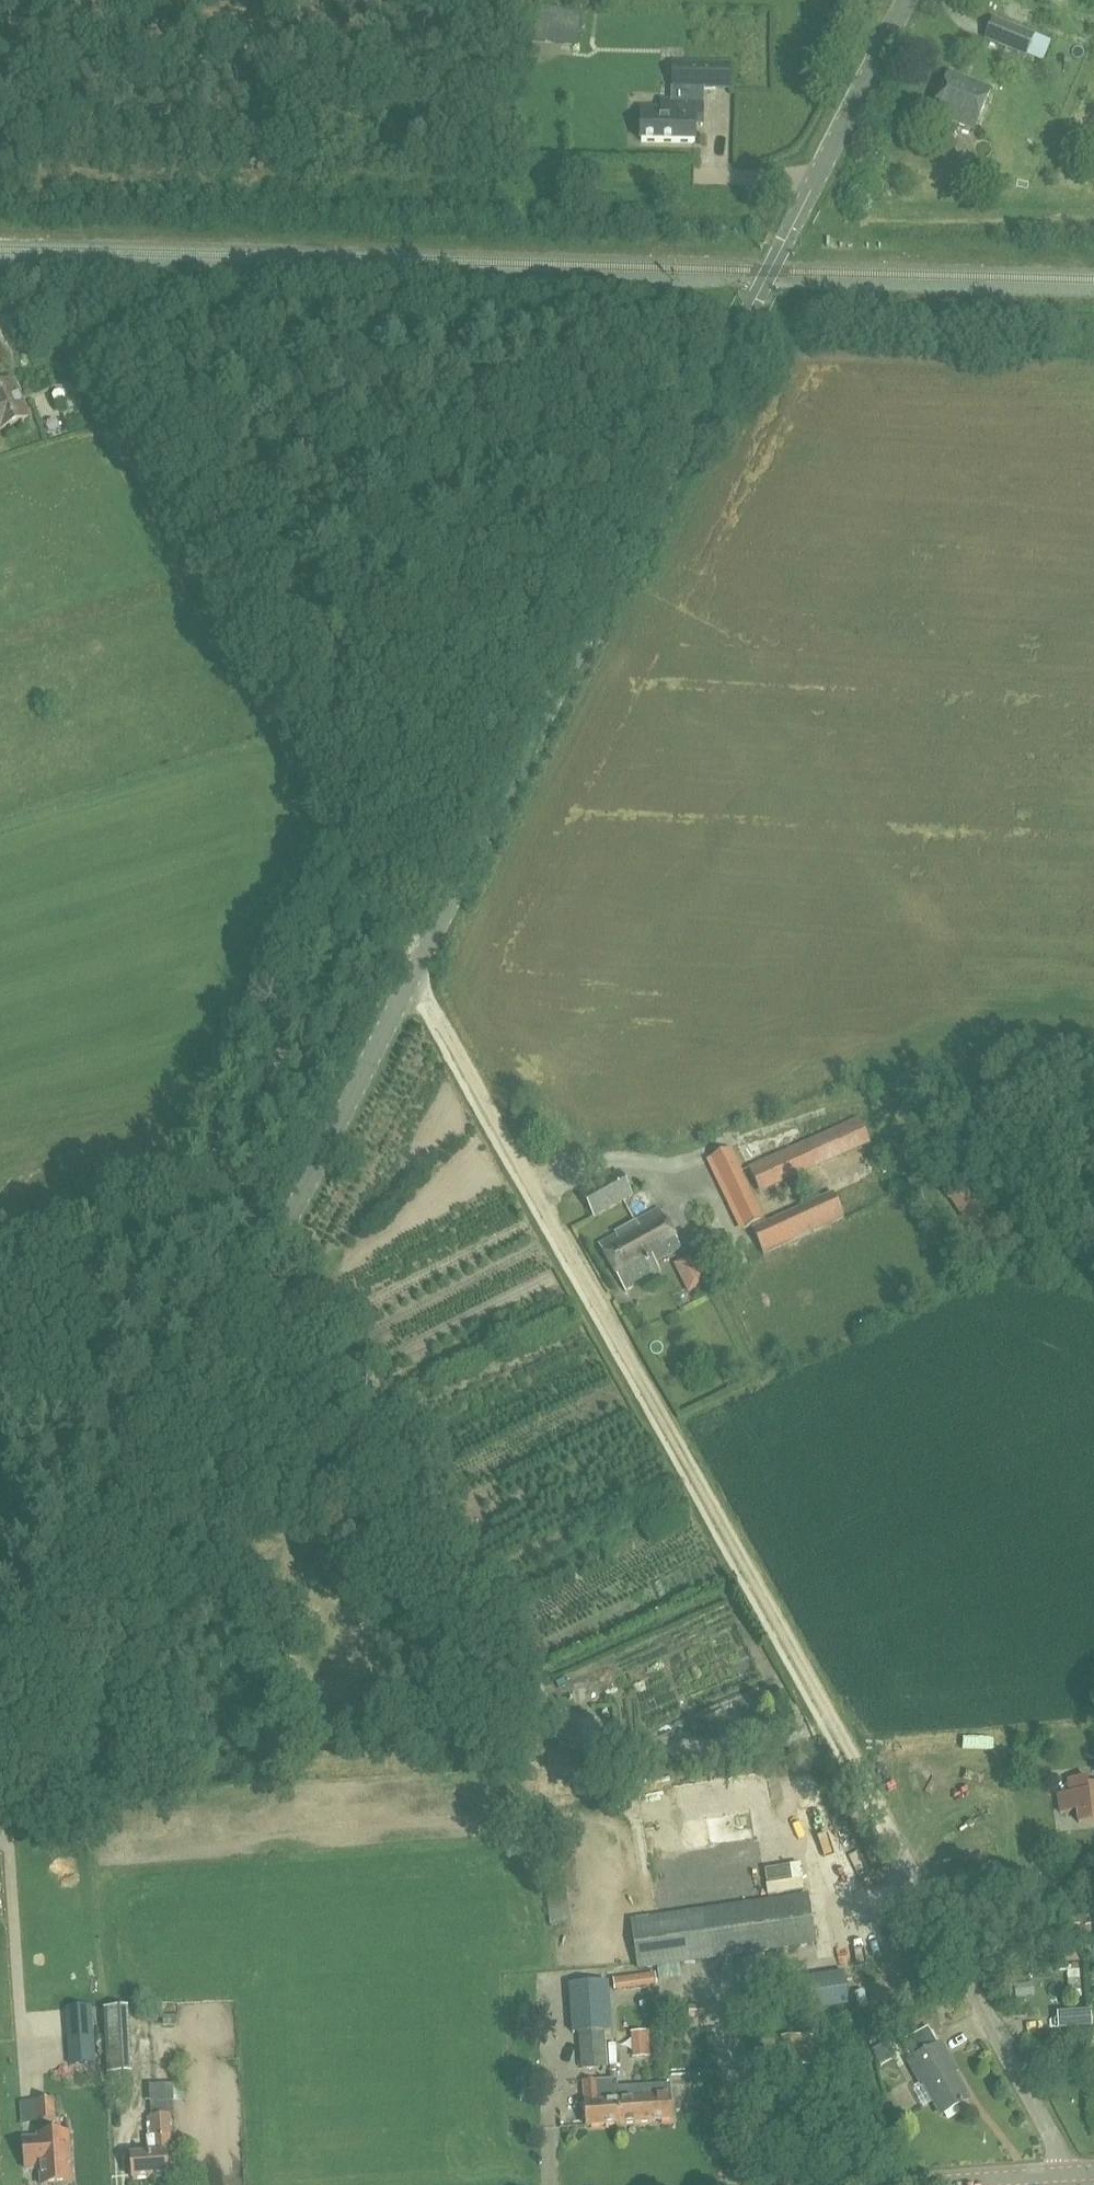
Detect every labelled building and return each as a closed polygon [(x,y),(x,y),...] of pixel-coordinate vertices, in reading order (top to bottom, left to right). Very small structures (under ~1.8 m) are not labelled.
[(520,39),(545,42),(547,32),(579,36),(581,15),(564,13),(565,10),(524,5),(520,39)] [(984,40),(1025,57),(1035,36),(993,18),(984,40)] [(684,66),(684,89),(716,89),(715,65),(684,66)] [(932,114),(975,131),(991,89),(948,72),(932,114)] [(640,142),(695,143),(696,125),(703,126),(703,103),(676,102),(676,108),(641,108),(640,142)] [(976,141),(973,148),(976,154),(983,157),(989,154),(992,148),(989,141),(982,139),(976,141)] [(30,419),(14,382),(0,388),(0,432),(30,419)] [(550,1128),(567,1120),(561,1108),(544,1116),(550,1128)] [(745,1170),(758,1195),(869,1144),(857,1119),(745,1170)] [(708,1158),(742,1230),(764,1221),(730,1148),(708,1158)] [(580,1193),(594,1219),(633,1197),(619,1171),(580,1193)] [(966,1188),(949,1199),(973,1233),(966,1238),(977,1254),(1005,1234),(994,1218),(989,1222),(966,1188)] [(750,1231),(761,1256),(843,1218),(832,1194),(750,1231)] [(599,1244),(626,1292),(660,1272),(654,1263),(681,1248),(659,1210),(599,1244)] [(676,1265),(688,1292),(704,1285),(691,1258),(676,1265)] [(1079,1824),(1093,1822),(1093,1782),(1088,1783),(1088,1778),(1066,1781),(1068,1794),(1058,1795),(1060,1812),(1078,1810),(1079,1824)] [(669,1782),(650,1785),(652,1798),(671,1795),(669,1782)] [(751,1819),(739,1821),(743,1842),(755,1839),(751,1819)] [(628,1920),(636,1972),(814,1946),(807,1894),(628,1920)] [(548,1898),(550,1925),(569,1923),(567,1897),(548,1898)] [(1068,1967),(1069,1989),(1082,1989),(1081,1967),(1068,1967)] [(614,1979),(616,1992),(657,1985),(655,1973),(614,1979)] [(844,1974),(783,1984),(788,2019),(850,2009),(844,1974)] [(1016,1997),(1035,1996),(1034,1983),(1015,1985),(1016,1997)] [(607,1997),(570,2000),(573,2032),(577,2031),(580,2070),(608,2068),(605,2029),(610,2029),(607,1997)] [(145,2003),(146,2012),(154,2012),(153,2003),(145,2003)] [(703,2016),(703,2007),(689,2007),(689,2016),(703,2016)] [(102,2010),(106,2076),(130,2075),(127,2009),(102,2010)] [(64,2028),(68,2066),(93,2064),(91,2026),(64,2028)] [(650,2033),(632,2033),(633,2059),(651,2059),(650,2033)] [(813,2037),(782,2040),(784,2070),(816,2067),(813,2037)] [(887,2042),(872,2051),(880,2066),(896,2057),(887,2042)] [(912,2059),(908,2061),(922,2086),(924,2084),(941,2115),(968,2101),(951,2070),(953,2069),(939,2044),(938,2045),(912,2059)] [(583,2082),(586,2126),(625,2124),(623,2087),(617,2088),(616,2080),(583,2082)] [(623,2087),(625,2124),(672,2121),(670,2084),(623,2087)] [(37,2120),(37,2123),(56,2121),(54,2100),(35,2101),(20,2102),(21,2120),(37,2119),(37,2120)] [(147,2154),(130,2155),(132,2180),(168,2177),(167,2167),(174,2167),(170,2114),(151,2115),(150,2115),(150,2123),(147,2124),(148,2136),(146,2136),(147,2154)] [(72,2184),(68,2134),(39,2136),(39,2139),(24,2140),(26,2170),(41,2169),(42,2184),(69,2184),(72,2184)]
